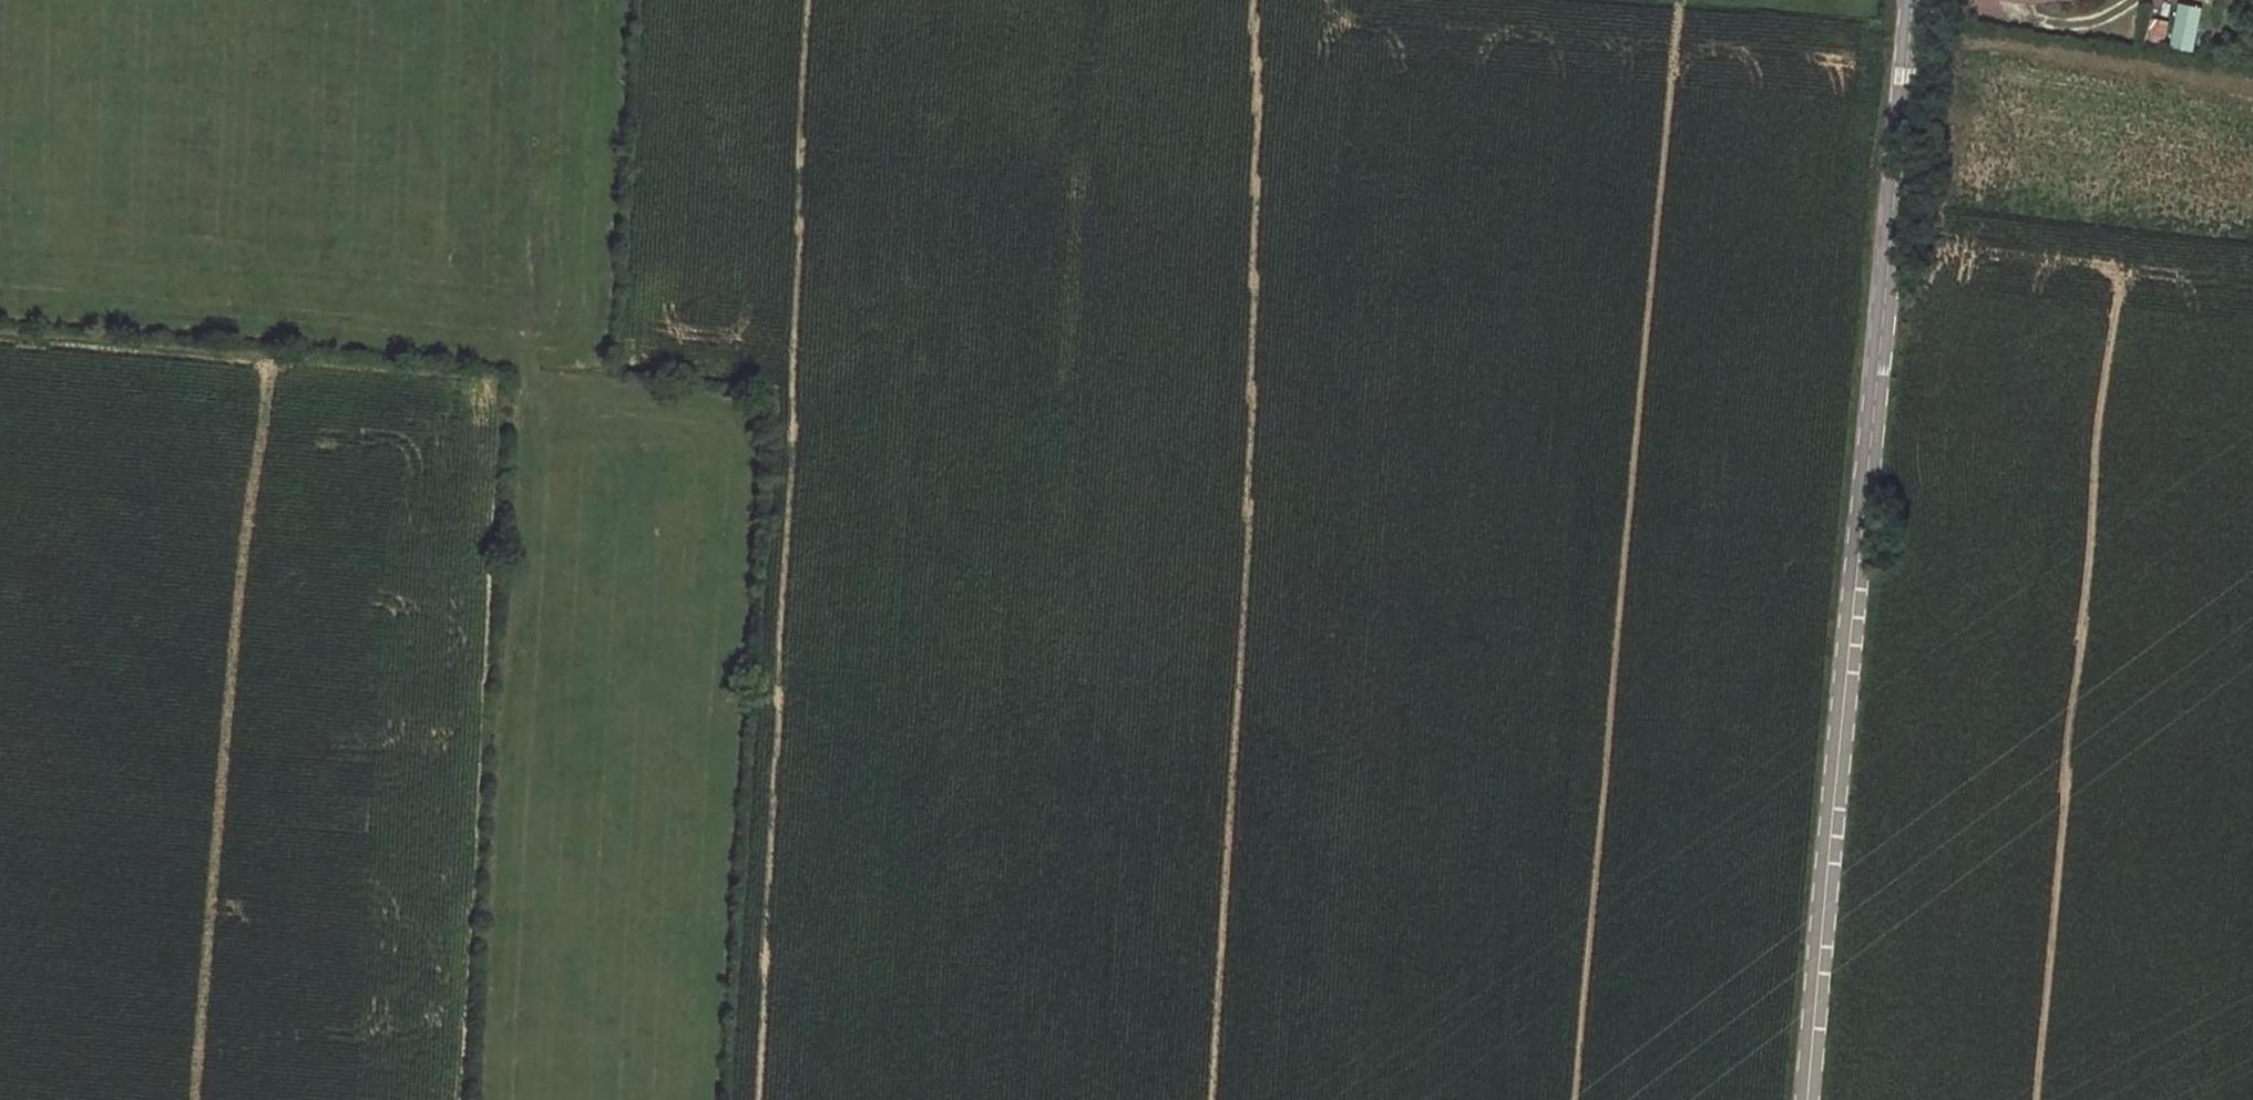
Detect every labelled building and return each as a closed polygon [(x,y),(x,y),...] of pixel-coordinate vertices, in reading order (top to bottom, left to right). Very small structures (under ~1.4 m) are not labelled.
[(2168,47),(2191,52),(2202,9),(2178,3),(2168,47)]
